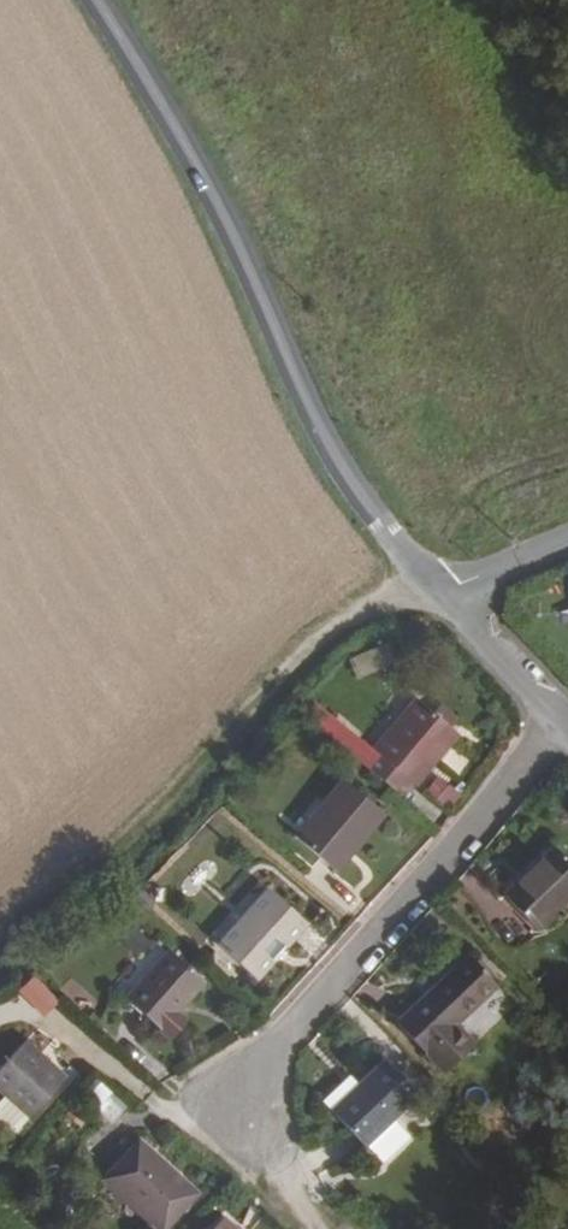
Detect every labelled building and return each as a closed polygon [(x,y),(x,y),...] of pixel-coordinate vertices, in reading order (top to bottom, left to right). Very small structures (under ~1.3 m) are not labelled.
[(300,708),(398,792),(457,729),(449,723),(434,710),(418,696),(372,744),(313,693),(300,708)] [(434,710),(449,723),(456,714),(442,701),(434,710)] [(330,863),(378,807),(339,775),(291,832),(330,863)] [(451,811),(462,793),(437,777),(426,795),(451,811)] [(567,904),(567,871),(552,855),(503,902),(535,936),(567,904)] [(250,971),(299,918),(260,882),(211,934),(250,971)] [(166,1006),(189,976),(155,949),(115,1000),(159,1037),(177,1014),(166,1006)] [(458,1038),(500,1000),(473,966),(398,1028),(442,1079),(471,1054),(458,1038)] [(57,998),(29,973),(16,988),(43,1012),(57,998)] [(53,1074),(10,1039),(0,1051),(0,1099),(19,1114),(53,1074)] [(423,1099),(383,1062),(334,1113),(374,1150),(398,1125),(423,1099)] [(110,1093),(83,1070),(69,1087),(96,1110),(110,1093)] [(348,1081),(325,1105),(334,1113),(356,1089),(348,1081)] [(392,1167),(416,1142),(398,1125),(374,1150),(392,1167)] [(184,1192),(124,1139),(91,1178),(150,1228),(151,1228),(184,1192)] [(214,1219),(205,1228),(225,1228),(214,1219)]
